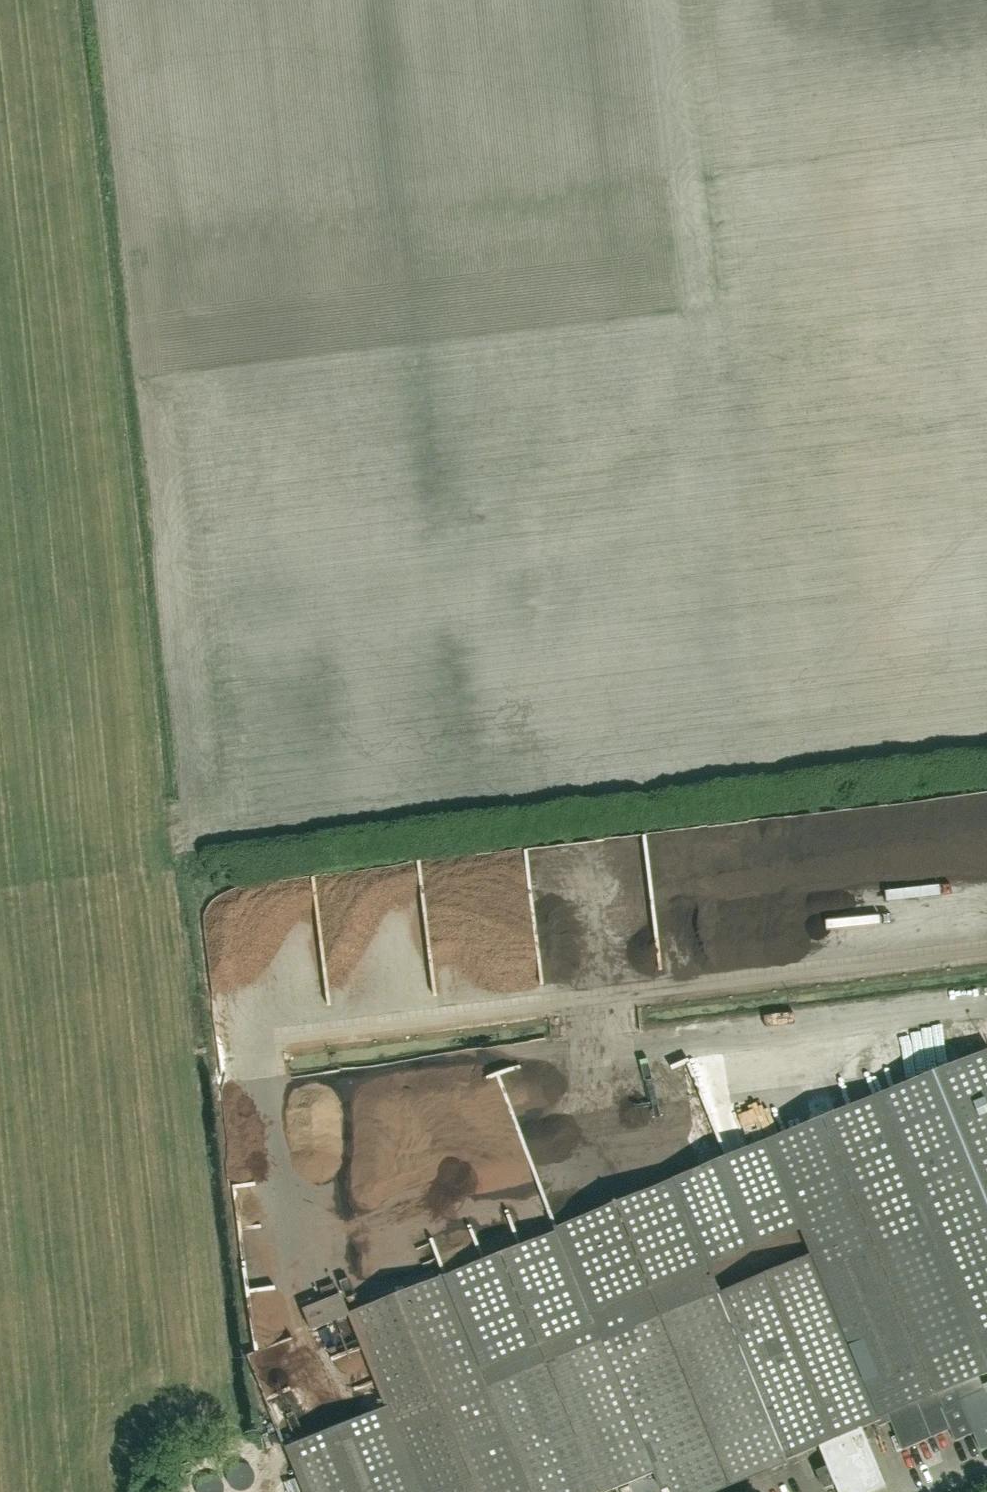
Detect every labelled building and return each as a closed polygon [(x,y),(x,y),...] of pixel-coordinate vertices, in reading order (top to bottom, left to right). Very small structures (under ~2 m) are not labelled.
[(653,1472),(661,1490),(670,1486),(672,1491),(713,1491),(786,1462),(788,1458),(819,1445),(839,1491),(867,1491),(885,1484),(861,1426),(876,1420),(887,1414),(890,1421),(878,1425),(883,1436),(895,1431),(902,1447),(950,1427),(955,1439),(973,1431),(980,1447),(986,1444),(986,1386),(982,1388),(978,1377),(986,1374),(986,1053),(556,1231),(557,1234),(448,1279),(448,1278),(350,1319),(343,1301),(305,1317),(312,1334),(249,1360),(303,1491),(606,1491),(653,1472)] [(386,1074),(374,1075),(375,1095),(387,1095),(386,1074)]
